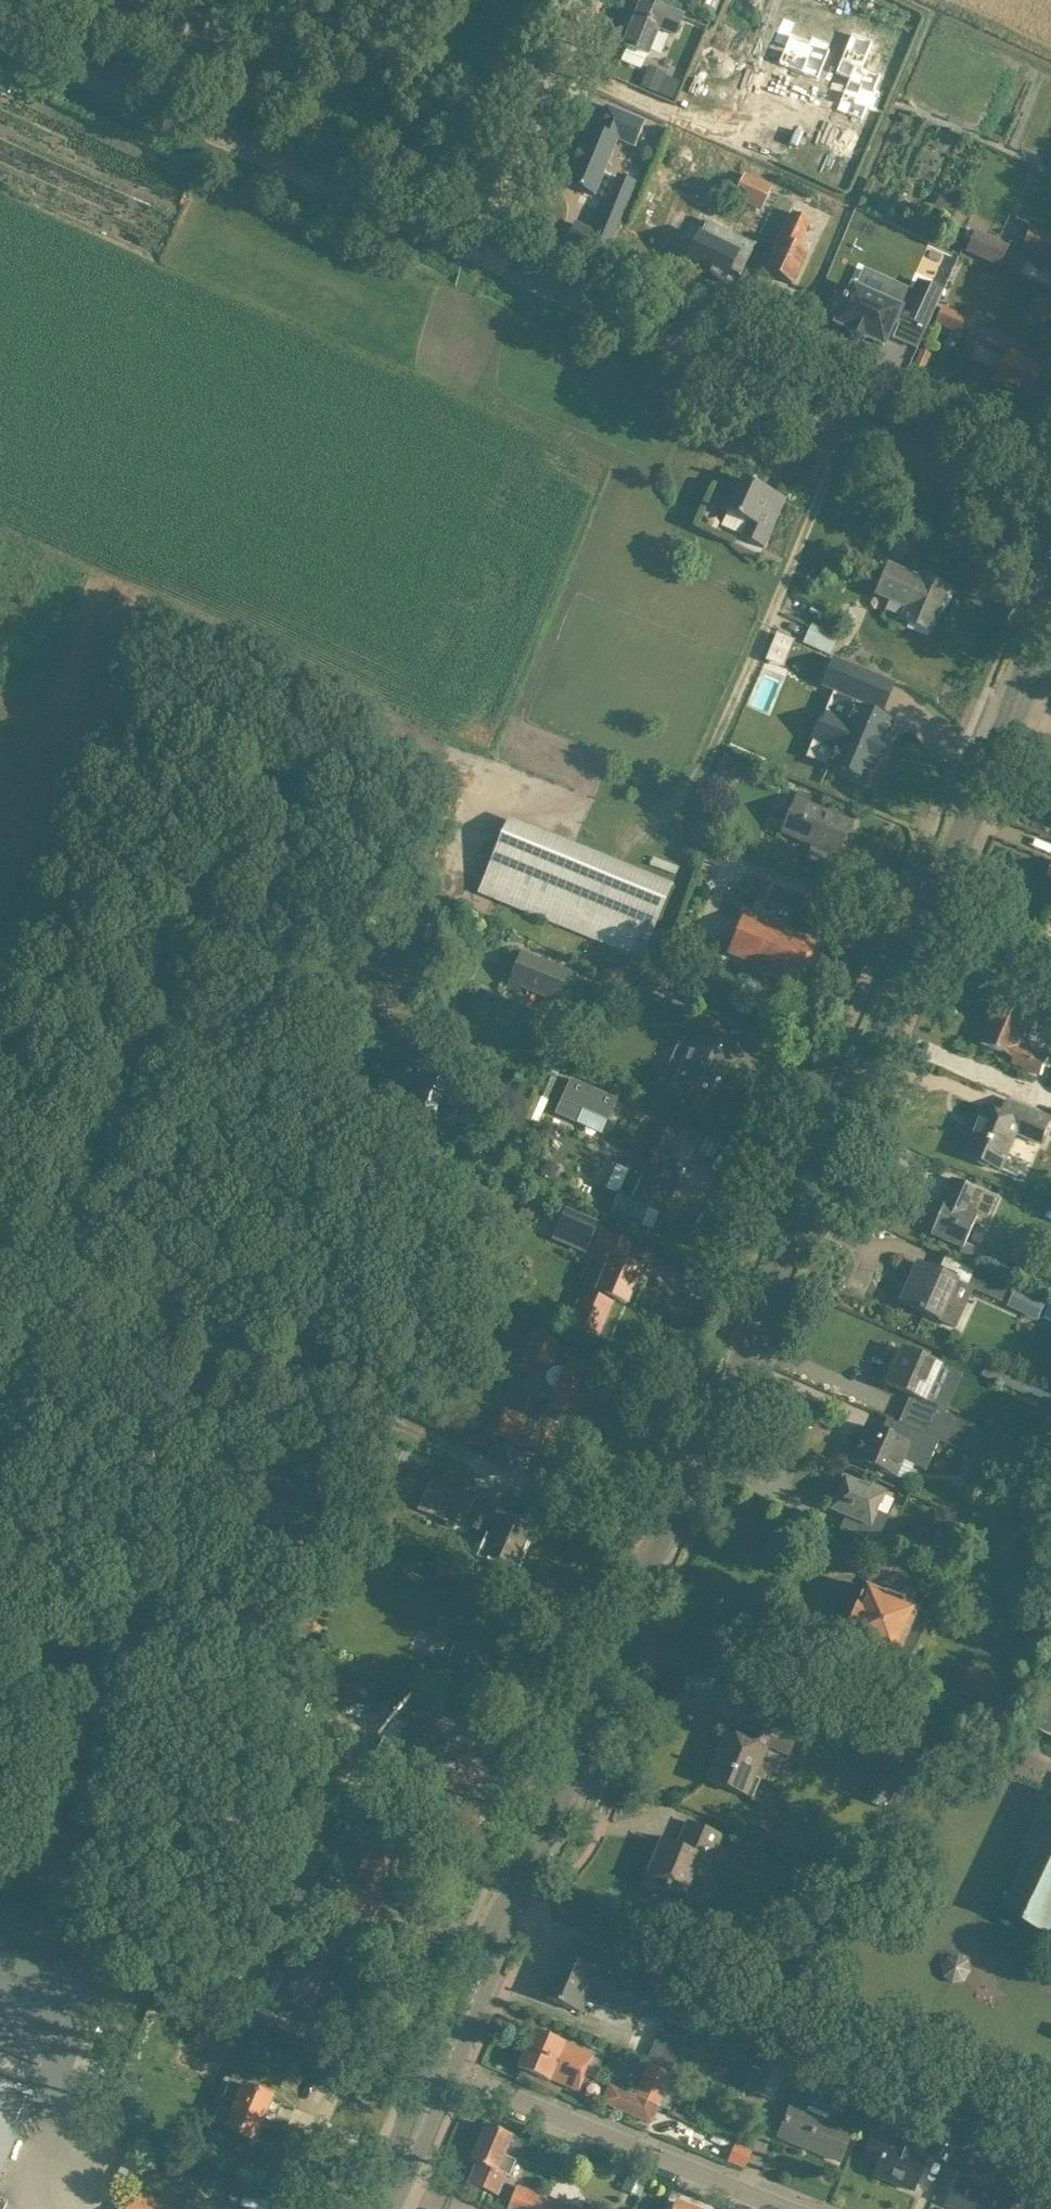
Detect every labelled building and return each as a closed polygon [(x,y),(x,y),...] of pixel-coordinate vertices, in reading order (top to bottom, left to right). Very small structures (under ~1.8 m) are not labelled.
[(623,45),(644,53),(647,55),(657,31),(675,38),(684,18),(662,9),(642,0),(623,45)] [(783,17),(773,41),(785,47),(778,65),(790,70),(801,75),(801,74),(818,81),(830,51),(826,50),(828,44),(812,36),(809,43),(790,35),(795,23),(783,17)] [(851,34),(834,74),(849,80),(836,111),(862,122),(868,108),(875,111),(883,93),(875,90),(881,76),(862,68),(873,43),(851,34)] [(680,91),(705,103),(700,113),(720,122),(725,111),(739,117),(749,95),(690,68),(680,91)] [(656,93),(662,79),(647,72),(641,86),(656,93)] [(644,121),(626,113),(606,105),(596,128),(590,126),(566,183),(594,195),(617,139),(634,146),(644,121)] [(1037,165),(1035,170),(1043,173),(1045,169),(1037,165)] [(733,198),(761,211),(773,186),(744,173),(733,198)] [(786,189),(779,206),(788,210),(796,194),(786,189)] [(566,242),(605,258),(621,219),(600,211),(593,230),(573,223),(566,242)] [(791,211),(773,252),(764,272),(792,284),(807,251),(797,246),(809,219),(791,211)] [(702,224),(685,264),(710,274),(708,277),(717,281),(718,278),(723,280),(727,270),(739,275),(752,245),(702,224)] [(1050,270),(1050,237),(1030,228),(1022,246),(1048,258),(1044,267),(1050,270)] [(1009,246),(974,230),(973,233),(967,230),(964,236),(970,239),(964,251),(1000,268),(1009,246)] [(616,242),(608,258),(640,273),(647,257),(616,242)] [(943,293),(919,282),(903,317),(927,328),(943,293)] [(900,309),(852,287),(847,299),(843,297),(842,301),(835,298),(827,316),(837,320),(836,323),(850,330),(849,333),(863,339),(864,336),(883,345),(900,309)] [(1033,313),(1050,321),(1050,302),(1039,297),(1033,313)] [(975,321),(941,307),(935,323),(968,338),(975,321)] [(1039,386),(1036,382),(1040,371),(1022,364),(1024,359),(1006,352),(1006,353),(977,341),(969,361),(998,373),(993,383),(1029,398),(1030,396),(1036,395),(1039,386)] [(914,366),(922,370),(930,354),(921,350),(914,366)] [(742,538),(763,547),(785,498),(742,478),(737,489),(730,485),(719,509),(749,523),(742,538)] [(901,620),(910,624),(931,632),(949,588),(919,576),(918,578),(888,565),(876,595),(905,608),(901,620)] [(806,646),(829,656),(838,635),(816,625),(806,646)] [(777,633),(773,645),(789,652),(794,640),(777,633)] [(822,686),(858,701),(869,675),(833,659),(822,686)] [(789,704),(794,689),(758,676),(734,739),(788,760),(807,710),(789,704)] [(832,720),(823,741),(831,744),(836,746),(828,766),(868,783),(877,761),(880,762),(887,745),(884,744),(893,723),(853,706),(845,725),(840,723),(832,720)] [(726,771),(741,778),(748,763),(733,756),(726,771)] [(798,792),(795,798),(781,832),(837,856),(851,822),(808,804),(811,798),(798,792)] [(479,893),(622,950),(643,958),(672,887),(508,821),(500,841),(479,893)] [(709,848),(704,862),(719,867),(724,854),(709,848)] [(1041,901),(1050,905),(1050,877),(1041,901)] [(730,954),(779,974),(800,982),(816,942),(746,914),(730,954)] [(423,923),(417,940),(430,944),(436,927),(423,923)] [(516,997),(520,987),(545,997),(541,1007),(553,1012),(570,970),(521,950),(504,992),(516,997)] [(1013,1064),(1033,1073),(1042,1077),(1050,1058),(1021,1046),(1032,1021),(1017,1015),(998,1007),(982,1045),(1015,1059),(1013,1064)] [(382,1019),(370,1048),(388,1055),(400,1026),(382,1019)] [(421,1030),(410,1053),(433,1063),(415,1101),(435,1110),(446,1087),(461,1055),(441,1045),(443,1041),(421,1030)] [(683,1036),(672,1061),(684,1066),(677,1081),(693,1088),(713,1097),(735,1047),(714,1038),(699,1032),(695,1041),(683,1036)] [(550,1065),(545,1076),(556,1080),(560,1070),(550,1065)] [(523,1071),(516,1088),(528,1094),(536,1077),(523,1071)] [(544,1077),(536,1097),(545,1100),(553,1081),(544,1077)] [(570,1079),(555,1114),(575,1123),(581,1110),(607,1121),(617,1100),(570,1079)] [(979,1161),(978,1163),(991,1168),(992,1166),(1004,1171),(1018,1135),(1042,1144),(1050,1123),(1050,1119),(1009,1103),(1004,1116),(983,1108),(972,1135),(976,1137),(968,1157),(979,1161)] [(617,1195),(607,1216),(635,1227),(644,1207),(662,1215),(677,1181),(661,1173),(671,1152),(639,1138),(626,1169),(617,1165),(606,1189),(619,1194),(618,1195),(617,1195)] [(951,1179),(945,1193),(945,1194),(946,1195),(930,1235),(961,1248),(959,1253),(970,1258),(974,1248),(965,1244),(974,1224),(983,1228),(996,1198),(951,1179)] [(592,1238),(598,1224),(586,1219),(579,1233),(592,1238)] [(553,1238),(564,1244),(574,1227),(563,1221),(553,1238)] [(697,1233),(695,1242),(702,1243),(704,1235),(697,1233)] [(627,1244),(607,1235),(604,1234),(592,1261),(608,1268),(598,1291),(587,1286),(572,1322),(597,1333),(612,1298),(625,1304),(639,1270),(620,1261),(627,1244)] [(1017,1259),(1010,1274),(1031,1284),(1038,1270),(1017,1259)] [(917,1264),(899,1304),(931,1317),(956,1328),(963,1312),(946,1305),(957,1281),(937,1273),(917,1264)] [(973,1268),(966,1287),(1001,1302),(1009,1283),(973,1268)] [(494,1433),(530,1449),(546,1456),(556,1433),(546,1429),(553,1411),(575,1420),(592,1380),(572,1372),(557,1366),(552,1366),(563,1340),(535,1329),(522,1359),(548,1369),(545,1376),(546,1382),(548,1386),(552,1388),(556,1390),(548,1409),(547,1409),(540,1425),(505,1409),(494,1433)] [(885,1385),(911,1397),(924,1403),(928,1395),(941,1368),(902,1350),(885,1385)] [(936,1411),(926,1436),(939,1441),(962,1451),(972,1427),(936,1411)] [(926,1436),(912,1430),(893,1421),(887,1435),(867,1427),(853,1459),(895,1477),(902,1460),(926,1470),(939,1441),(926,1436)] [(973,1459),(961,1486),(980,1494),(992,1467),(973,1459)] [(844,1533),(864,1541),(875,1546),(888,1516),(877,1511),(884,1496),(844,1478),(830,1510),(850,1519),(844,1533)] [(480,1563),(483,1556),(513,1569),(529,1532),(499,1519),(487,1514),(490,1507),(458,1493),(430,1480),(418,1510),(446,1522),(448,1517),(480,1530),(481,1528),(493,1533),(489,1542),(481,1539),(475,1541),(468,1557),(480,1563)] [(950,1513),(942,1531),(960,1539),(968,1521),(950,1513)] [(841,1643),(861,1652),(872,1656),(863,1677),(884,1686),(893,1665),(905,1670),(928,1616),(917,1611),(918,1610),(910,1607),(924,1573),(899,1562),(885,1597),(865,1588),(841,1643)] [(438,1565),(424,1600),(451,1611),(465,1576),(438,1565)] [(450,1663),(459,1666),(479,1674),(493,1640),(464,1628),(463,1629),(449,1623),(441,1620),(434,1635),(435,1636),(428,1652),(431,1659),(444,1665),(450,1663)] [(1050,1738),(1050,1697),(1036,1731),(1050,1738)] [(726,1735),(707,1781),(727,1789),(745,1797),(746,1796),(752,1798),(757,1784),(752,1782),(753,1778),(766,1747),(788,1756),(791,1749),(800,1728),(777,1719),(757,1710),(743,1742),(738,1740),(726,1735)] [(387,1777),(403,1783),(423,1791),(445,1739),(425,1731),(408,1725),(403,1738),(390,1733),(386,1742),(399,1747),(394,1759),(380,1753),(373,1770),(388,1776),(387,1777)] [(864,1801),(883,1809),(887,1799),(891,1800),(899,1783),(880,1774),(879,1776),(871,1784),(864,1801)] [(1050,1935),(1050,1804),(1003,1906),(1019,1914),(1020,1912),(1027,1915),(1024,1919),(1047,1930),(1046,1933),(1050,1935)] [(642,1888),(662,1897),(665,1898),(668,1891),(684,1898),(694,1876),(702,1879),(720,1836),(688,1822),(677,1848),(662,1841),(642,1888)] [(330,1912),(347,1919),(367,1928),(378,1901),(376,1901),(393,1860),(369,1850),(352,1891),(341,1886),(330,1912)] [(818,1888),(838,1896),(846,1876),(826,1868),(818,1888)] [(546,1999),(566,2007),(579,2013),(587,1993),(638,2015),(639,2013),(663,2023),(700,2038),(713,2009),(675,1993),(678,1986),(572,1941),(565,1958),(563,1957),(546,1999)] [(656,2039),(681,2049),(686,2036),(661,2026),(656,2039)] [(533,2031),(525,2049),(585,2073),(596,2078),(602,2063),(591,2057),(575,2051),(574,2054),(561,2049),(564,2043),(533,2031)] [(753,2092),(773,2100),(791,2056),(772,2048),(753,2092)] [(585,2073),(525,2049),(518,2067),(549,2080),(551,2074),(563,2079),(562,2083),(578,2090),(585,2073)] [(648,2063),(634,2095),(658,2106),(668,2111),(676,2091),(668,2088),(674,2075),(671,2073),(665,2071),(648,2063)] [(871,2075),(869,2079),(870,2082),(874,2084),(877,2083),(879,2079),(878,2075),(874,2074),(871,2075)] [(34,2097),(0,2082),(0,2175),(34,2097)] [(226,2129),(232,2132),(253,2141),(270,2098),(243,2087),(243,2088),(229,2082),(223,2098),(236,2104),(226,2129)] [(658,2106),(634,2095),(610,2084),(603,2101),(651,2122),(658,2106)] [(883,2093),(880,2099),(883,2104),(889,2107),(894,2104),(897,2098),(894,2093),(888,2090),(883,2093)] [(780,2119),(777,2125),(779,2128),(782,2129),(779,2136),(837,2161),(846,2141),(849,2133),(826,2123),(832,2111),(811,2102),(806,2114),(791,2108),(787,2116),(786,2119),(783,2118),(780,2119)] [(957,2137),(963,2122),(947,2115),(943,2123),(940,2122),(926,2155),(946,2163),(957,2137)] [(964,2119),(963,2122),(957,2137),(968,2142),(975,2124),(964,2119)] [(469,2182),(488,2191),(496,2194),(504,2176),(508,2178),(515,2162),(517,2159),(532,2165),(539,2161),(543,2151),(486,2125),(471,2162),(476,2164),(469,2182)] [(888,2145),(872,2138),(863,2158),(878,2164),(874,2175),(912,2191),(920,2171),(924,2160),(910,2155),(914,2146),(899,2140),(894,2153),(886,2150),(888,2145)] [(735,2146),(728,2163),(744,2170),(751,2153),(735,2146)] [(956,2184),(948,2204),(960,2208),(1009,2208),(1013,2199),(1027,2205),(1037,2179),(1002,2166),(993,2190),(959,2177),(956,2184)] [(621,2190),(639,2198),(646,2183),(628,2175),(621,2190)] [(233,2188),(228,2200),(240,2205),(245,2193),(233,2188)] [(517,2188),(508,2208),(571,2208),(517,2188)] [(129,2201),(120,2197),(115,2208),(146,2208),(129,2201)] [(673,2208),(697,2208),(677,2201),(673,2208)]
